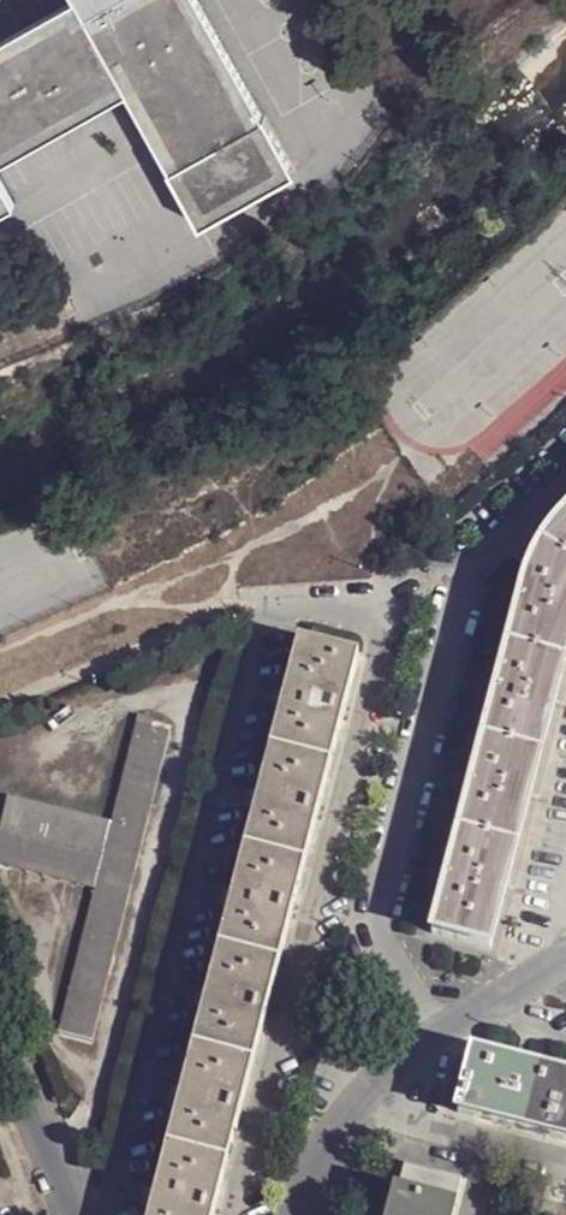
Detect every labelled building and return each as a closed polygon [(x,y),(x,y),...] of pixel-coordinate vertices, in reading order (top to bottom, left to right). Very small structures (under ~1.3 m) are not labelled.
[(0,42),(0,162),(129,90),(78,0),(75,0),(0,42)] [(129,90),(205,221),(296,168),(200,0),(78,0),(129,90)] [(16,204),(0,175),(0,213),(16,204)] [(563,516),(553,526),(541,545),(528,572),(519,599),(508,647),(482,739),(430,934),(488,948),(539,757),(564,663),(565,656),(565,513),(563,516)] [(300,644),(151,1214),(214,1214),(357,659),(300,644)] [(92,1044),(169,733),(150,728),(152,720),(137,717),(111,824),(94,890),(59,1034),(92,1044)] [(111,824),(7,797),(0,825),(0,866),(94,890),(111,824)] [(475,1054),(460,1113),(565,1139),(565,1077),(475,1054)] [(405,1165),(392,1214),(453,1214),(462,1180),(405,1165)]
